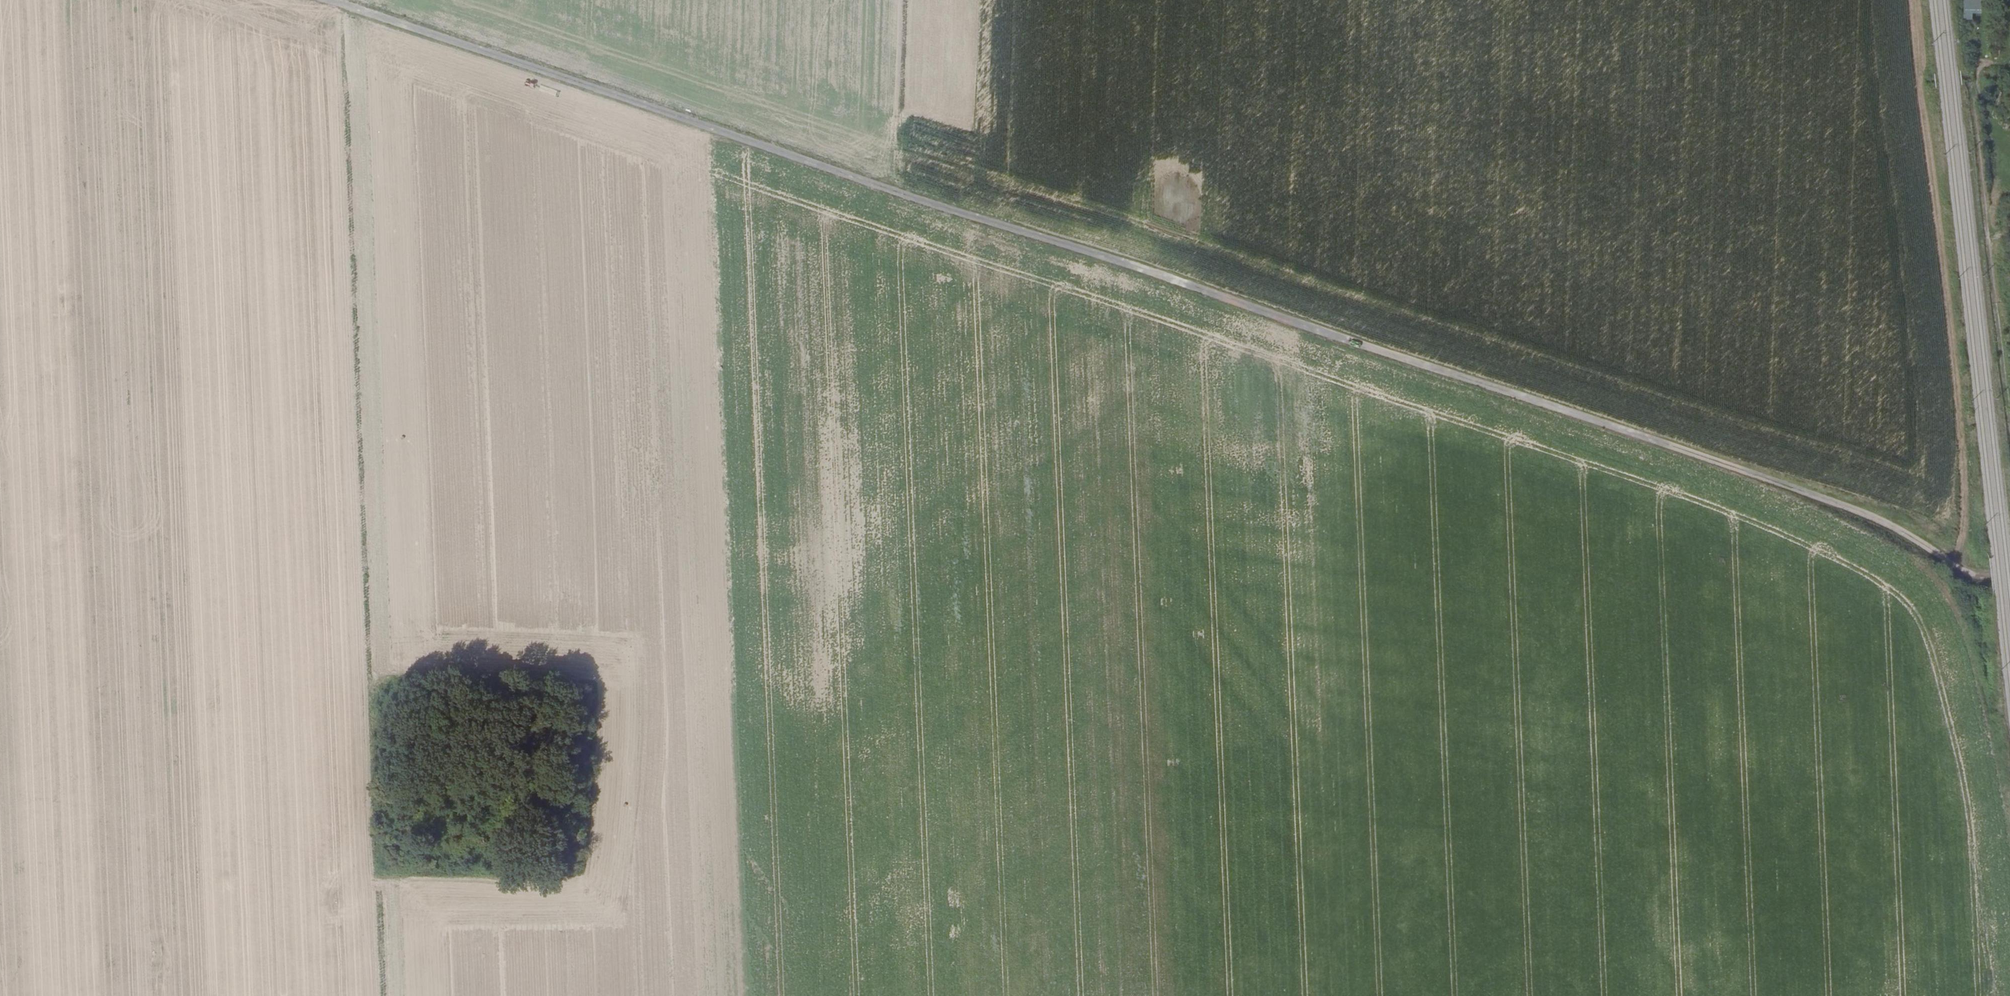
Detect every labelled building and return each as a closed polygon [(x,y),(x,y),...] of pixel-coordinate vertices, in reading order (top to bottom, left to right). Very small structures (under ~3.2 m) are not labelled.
[(1979,14),(1979,0),(1961,0),(1961,20),(1970,20),(1970,14),(1979,14)]
